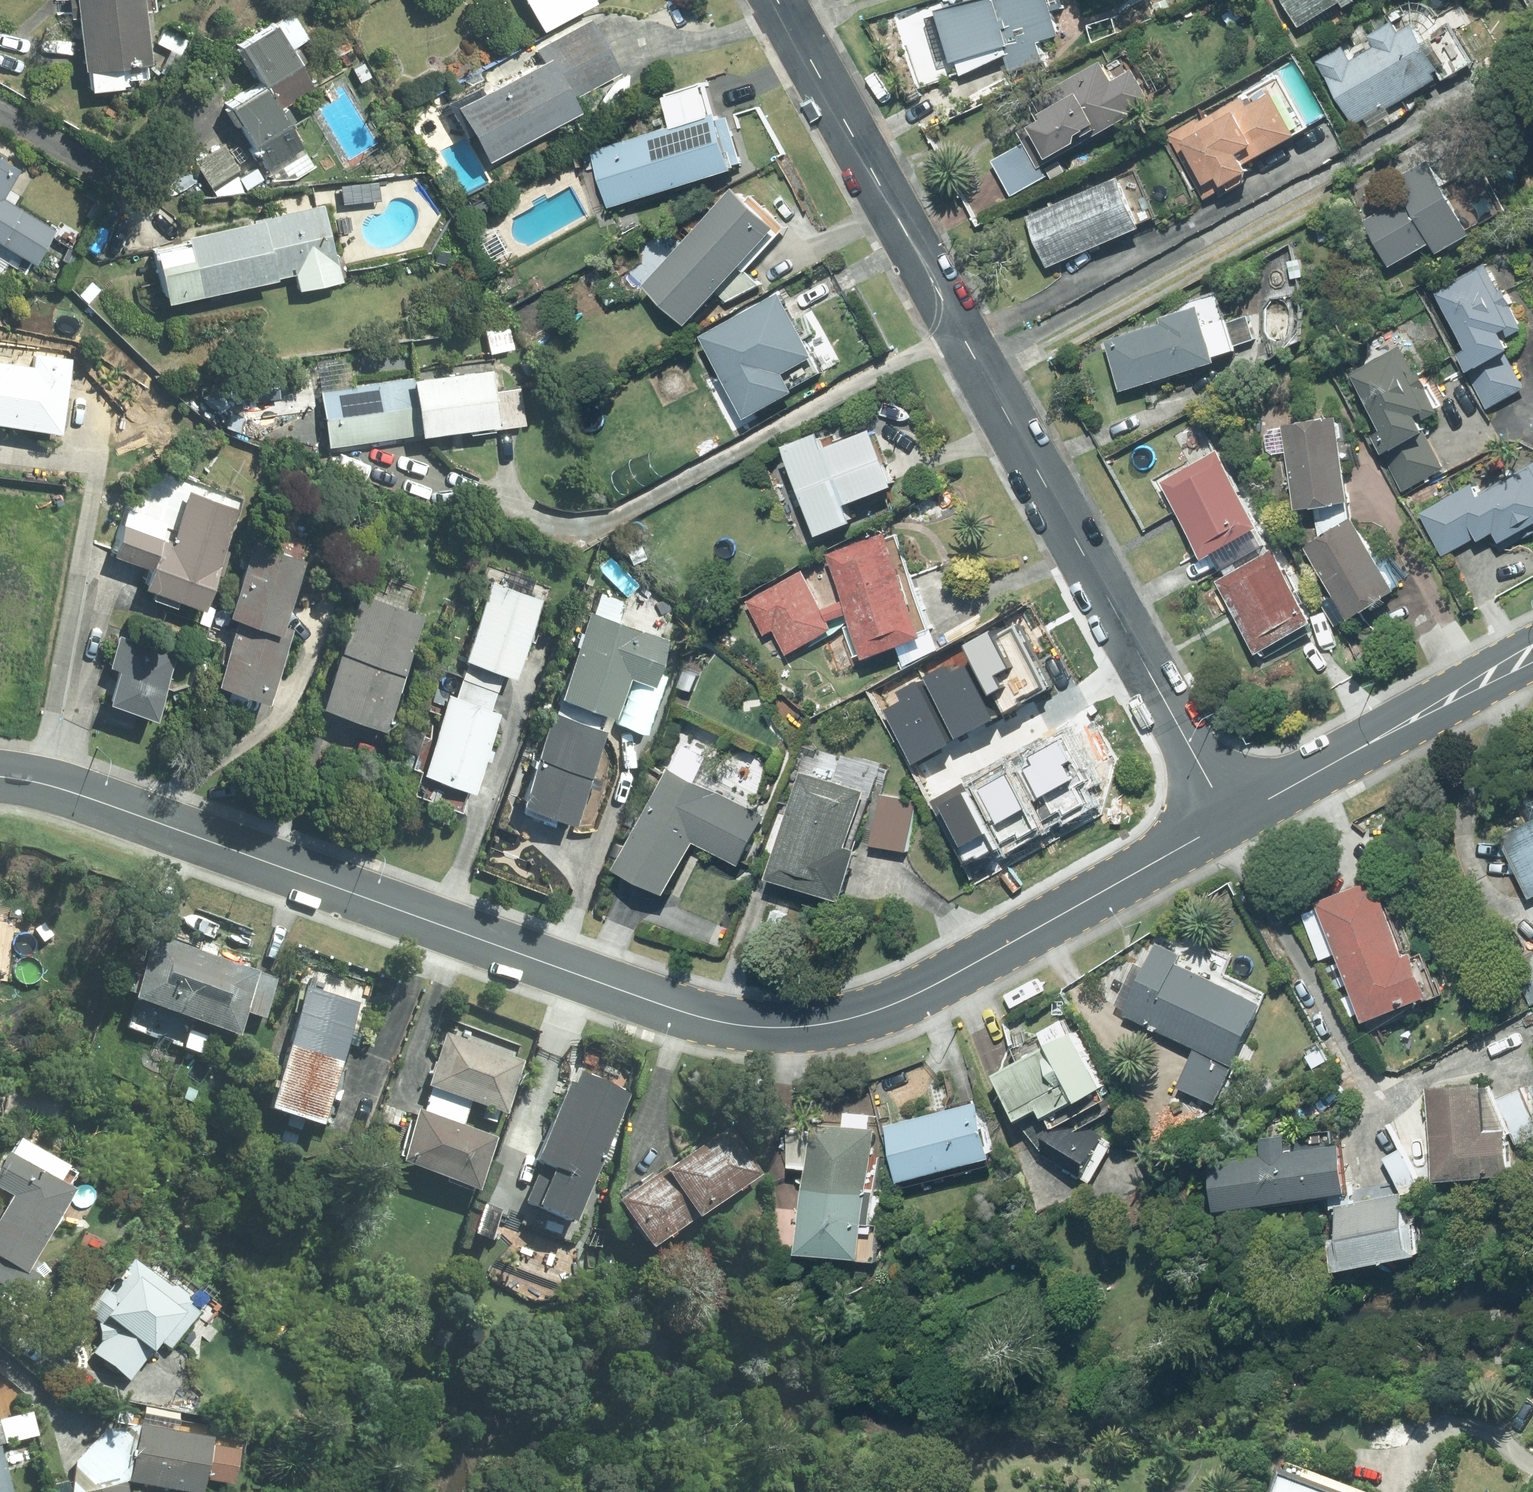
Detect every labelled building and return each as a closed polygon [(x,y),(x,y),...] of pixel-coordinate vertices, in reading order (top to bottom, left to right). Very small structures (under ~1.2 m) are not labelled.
[(123,62),(143,59),(136,0),(68,0),(75,67),(81,66),(83,87),(125,82),(123,62)] [(586,0),(519,0),(534,28),(586,0)] [(952,62),(1007,46),(1014,70),(1048,61),(1042,39),(1060,34),(1050,0),(967,0),(937,9),(952,62)] [(1348,0),(1287,0),(1303,27),(1348,0)] [(300,145),(277,107),(309,88),(285,47),(303,36),(286,8),(232,40),(256,81),(224,100),(263,167),(300,145)] [(1403,30),(1397,19),(1370,34),(1376,45),(1352,59),(1344,45),(1317,60),(1327,77),(1329,75),(1356,124),(1440,77),(1436,71),(1443,68),(1417,22),(1403,30)] [(497,159),(582,112),(573,96),(618,71),(590,21),(539,49),(546,63),(493,92),(489,86),(454,105),(474,140),(483,135),(497,159)] [(1117,78),(1105,58),(1032,99),(1034,110),(1039,119),(1018,131),(1039,167),(1136,113),(1134,110),(1154,98),(1136,67),(1117,78)] [(368,76),(360,61),(349,66),(357,82),(368,76)] [(711,116),(701,84),(659,96),(668,128),(589,152),(607,209),(731,171),(730,167),(739,164),(724,118),(719,120),(717,114),(711,116)] [(1248,162),(1299,134),(1275,91),(1251,104),(1247,95),(1200,120),(1198,118),(1170,134),(1205,198),(1230,185),(1229,182),(1252,169),(1248,162)] [(18,167),(0,156),(0,194),(18,167)] [(1474,232),(1433,159),(1400,177),(1409,195),(1367,219),(1392,265),(1434,241),(1440,251),(1474,232)] [(1051,178),(1066,170),(1062,161),(1046,169),(1051,178)] [(1048,266),(1143,227),(1121,176),(1027,216),(1048,266)] [(729,301),(762,284),(742,266),(777,227),(734,187),(645,285),(689,324),(718,291),(729,301)] [(27,263),(47,232),(0,201),(0,246),(27,263)] [(337,279),(321,203),(178,234),(180,242),(147,248),(158,300),(292,272),(295,287),(337,279)] [(501,268),(511,265),(508,257),(498,260),(501,268)] [(1466,369),(1488,409),(1526,388),(1507,352),(1514,348),(1508,337),(1525,328),(1513,305),(1514,304),(1505,288),(1501,290),(1486,263),(1435,290),(1467,350),(1460,354),(1468,369),(1466,369)] [(782,293),(703,336),(748,418),(797,391),(795,388),(822,372),(814,358),(817,355),(782,293)] [(1207,323),(1201,305),(1162,317),(1163,323),(1106,340),(1122,391),(1219,361),(1217,355),(1236,349),(1227,318),(1207,323)] [(1429,386),(1421,369),(1416,372),(1401,345),(1351,373),(1382,431),(1375,435),(1383,451),(1381,452),(1403,490),(1441,470),(1445,467),(1426,432),(1429,430),(1424,420),(1441,410),(1440,409),(1427,387),(1429,386)] [(49,430),(59,355),(23,349),(21,362),(0,359),(0,423),(49,430)] [(415,378),(423,434),(494,425),(494,428),(528,424),(523,388),(491,392),(488,368),(415,378)] [(330,448),(423,434),(415,378),(323,390),(330,448)] [(1283,427),(1270,429),(1265,435),(1267,450),(1274,453),(1287,451),(1295,509),(1352,501),(1339,415),(1283,423),(1283,427)] [(895,486),(873,428),(825,447),(820,432),(786,446),(820,535),(854,522),(847,504),(895,486)] [(1223,568),(1268,543),(1260,528),(1263,526),(1219,449),(1161,481),(1204,559),(1215,553),(1223,568)] [(1479,493),(1473,482),(1419,512),(1443,555),(1478,536),(1481,541),(1491,534),(1501,551),(1532,533),(1532,463),(1479,493)] [(219,547),(234,507),(186,488),(166,541),(154,537),(160,522),(123,508),(105,555),(143,569),(136,586),(195,608),(209,571),(214,573),(223,549),(219,547)] [(1399,589),(1354,516),(1305,546),(1350,620),(1399,589)] [(390,529),(375,523),(370,537),(385,542),(390,529)] [(925,637),(887,531),(827,552),(865,658),(925,637)] [(297,558),(246,539),(218,615),(230,619),(206,683),(258,703),(287,624),(274,619),(297,558)] [(1272,550),(1268,543),(1223,568),(1227,575),(1217,581),(1257,654),(1315,622),(1275,549),(1272,550)] [(803,570),(746,601),(765,636),(775,630),(788,653),(835,627),(803,570)] [(507,674),(536,595),(484,576),(456,654),(464,657),(457,675),(491,688),(498,670),(507,674)] [(353,593),(311,707),(376,730),(417,616),(353,593)] [(1341,613),(1335,602),(1328,606),(1334,617),(1341,613)] [(660,637),(583,609),(551,694),(603,713),(619,673),(643,682),(660,637)] [(886,711),(912,760),(1050,685),(1016,621),(961,650),(968,663),(948,673),(945,666),(897,692),(902,702),(886,711)] [(169,654),(114,634),(102,666),(109,669),(98,702),(145,719),(169,654)] [(685,670),(679,687),(691,691),(698,675),(685,670)] [(484,705),(491,688),(457,675),(451,693),(444,690),(414,770),(464,788),(494,709),(484,705)] [(601,730),(547,710),(513,804),(567,824),(601,730)] [(1093,781),(1066,729),(926,803),(961,868),(996,850),(1003,857),(1092,809),(1080,787),(1093,781)] [(765,815),(668,768),(618,871),(668,895),(693,843),(741,866),(765,815)] [(801,772),(769,879),(844,901),(859,851),(850,848),(867,792),(801,772)] [(908,852),(916,800),(881,795),(873,846),(908,852)] [(1500,830),(1530,889),(1532,888),(1532,813),(1500,830)] [(1320,894),(1367,1013),(1434,987),(1416,943),(1408,946),(1379,871),(1320,894)] [(787,914),(773,910),(769,926),(783,930),(787,914)] [(258,1016),(272,977),(254,971),(256,969),(150,930),(126,995),(231,1034),(240,1010),(258,1016)] [(1218,1101),(1235,1061),(1263,998),(1178,961),(1182,950),(1158,939),(1126,1013),(1197,1044),(1180,1085),(1218,1101)] [(1510,957),(1531,999),(1532,998),(1532,946),(1510,957)] [(350,999),(299,981),(258,1101),(309,1119),(350,999)] [(1103,1079),(1074,1026),(995,1069),(1020,1115),(1044,1101),(1048,1109),(1103,1079)] [(440,1029),(421,1082),(500,1110),(518,1057),(440,1029)] [(540,1163),(522,1199),(565,1220),(627,1095),(577,1070),(570,1083),(567,1080),(529,1158),(540,1163)] [(1434,1175),(1514,1166),(1509,1121),(1487,1124),(1482,1076),(1424,1083),(1434,1175)] [(981,1096),(885,1119),(898,1173),(993,1150),(981,1096)] [(491,1134),(413,1106),(394,1158),(473,1187),(491,1134)] [(1082,1173),(1102,1136),(1063,1116),(1044,1153),(1082,1173)] [(862,1251),(873,1126),(810,1120),(810,1127),(789,1125),(786,1161),(806,1163),(798,1245),(862,1251)] [(730,1125),(611,1197),(638,1242),(757,1171),(730,1125)] [(1288,1147),(1286,1131),(1263,1134),(1265,1150),(1212,1157),(1218,1204),(1349,1186),(1343,1139),(1288,1147)] [(11,1137),(3,1150),(0,1148),(0,1149),(0,1191),(4,1194),(0,1201),(0,1285),(20,1297),(33,1273),(23,1267),(68,1186),(52,1177),(60,1164),(11,1137)] [(1418,1176),(1401,1144),(1385,1152),(1403,1184),(1418,1176)] [(1338,1261),(1423,1244),(1418,1215),(1408,1217),(1403,1189),(1337,1202),(1342,1228),(1332,1230),(1338,1261)] [(179,1300),(130,1263),(123,1273),(112,1264),(78,1310),(95,1322),(92,1323),(95,1340),(98,1340),(88,1352),(125,1379),(155,1339),(165,1347),(192,1311),(179,1301),(179,1300)] [(31,1436),(26,1412),(0,1418),(0,1443),(31,1436)] [(231,1449),(205,1444),(207,1436),(139,1425),(102,1428),(72,1460),(69,1491),(126,1491),(122,1480),(131,1481),(195,1491),(197,1491),(199,1478),(225,1483),(231,1449)] [(1292,1465),(1282,1491),(1367,1491),(1292,1465)]
